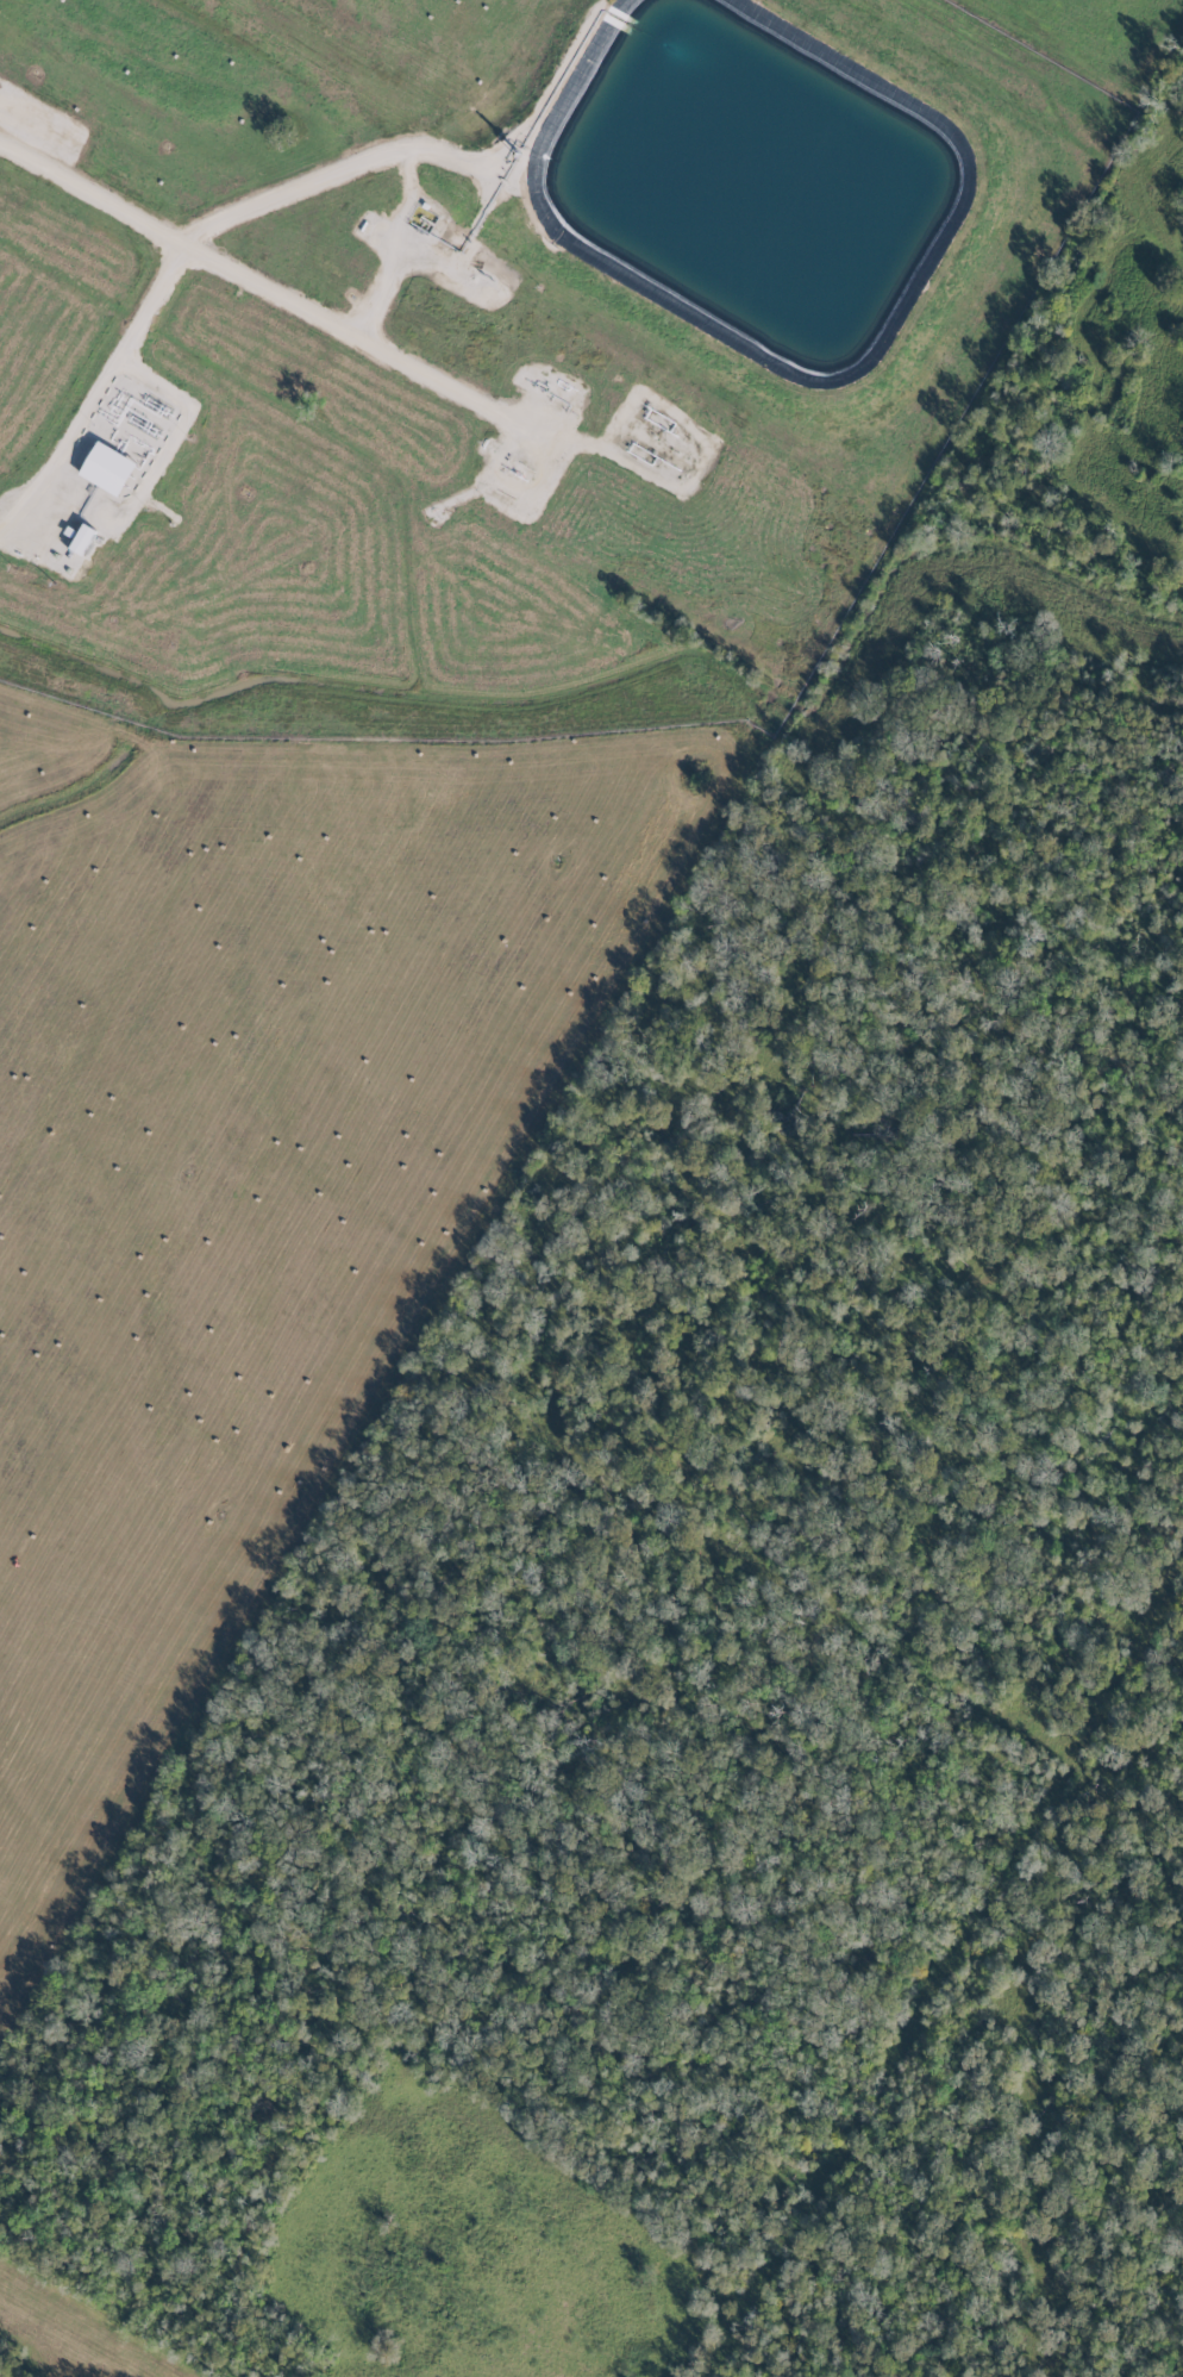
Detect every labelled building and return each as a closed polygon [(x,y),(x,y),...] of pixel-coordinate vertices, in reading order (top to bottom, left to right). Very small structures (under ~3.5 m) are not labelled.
[(117,498),(136,463),(132,461),(138,450),(150,457),(175,411),(139,391),(141,388),(114,373),(91,413),(99,417),(92,430),(105,438),(102,443),(97,440),(77,476),(117,498)] [(74,531),(65,526),(61,534),(70,539),(65,549),(81,557),(94,531),(79,523),(74,531)]
